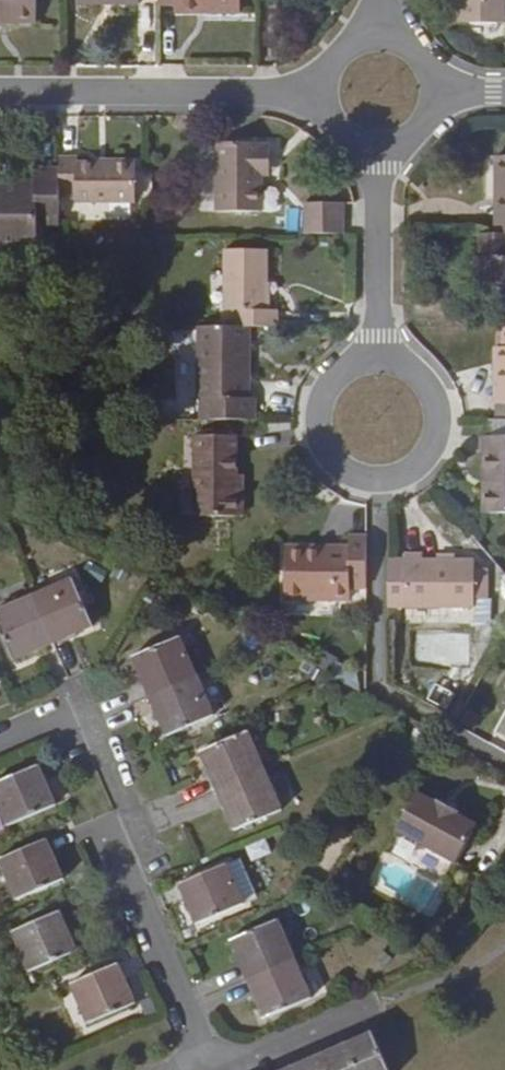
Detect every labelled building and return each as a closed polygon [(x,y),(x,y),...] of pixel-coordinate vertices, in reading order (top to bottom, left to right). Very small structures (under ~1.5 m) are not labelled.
[(36,0),(0,0),(0,24),(36,24),(36,0)] [(156,6),(173,6),(173,13),(240,14),(240,0),(156,0),(156,6)] [(457,23),(504,24),(504,0),(457,0),(457,23)] [(261,212),(262,177),(262,171),(268,171),(269,146),(262,146),(262,143),(215,143),(215,212),(261,212)] [(504,234),(504,157),(494,157),(494,196),(504,196),(504,234)] [(58,158),(58,170),(57,194),(74,194),(74,203),(135,202),(135,165),(76,163),(76,158),(58,158)] [(58,226),(57,194),(58,170),(34,170),(34,186),(0,186),(0,248),(37,247),(36,226),(58,226)] [(494,196),(494,234),(504,234),(504,196),(494,196)] [(303,203),(303,233),(343,233),(344,203),(303,203)] [(479,234),(479,256),(479,267),(471,268),(471,284),(472,284),(472,307),(504,307),(504,234),(494,234),(479,234)] [(231,326),(250,326),(277,326),(277,310),(266,311),(266,250),(223,251),(223,311),(231,311),(231,326)] [(479,267),(479,256),(471,257),(471,268),(479,267)] [(197,419),(255,420),(256,398),(249,398),(250,326),(231,326),(196,326),(196,398),(198,398),(197,419)] [(501,327),(500,348),(494,348),(493,405),(504,405),(504,327),(501,327)] [(493,405),(495,421),(504,421),(504,405),(493,405)] [(482,420),(482,437),(504,437),(504,421),(495,421),(482,420)] [(236,486),(236,475),(236,436),(193,436),(192,493),(198,493),(198,517),(242,517),(243,486),(236,486)] [(482,437),(482,454),(482,474),(484,474),(484,514),(504,514),(504,437),(482,437)] [(349,589),(366,589),(366,536),(348,536),(348,547),(348,554),(303,553),(304,546),(284,546),(283,601),(349,602),(349,589)] [(404,559),(388,559),(388,608),(474,608),(474,598),(473,569),(473,560),(454,559),(436,559),(422,559),(422,553),(404,553),(404,559)] [(473,569),(474,598),(487,598),(487,568),(473,569)] [(72,578),(0,609),(0,630),(13,662),(93,627),(72,578)] [(214,716),(181,636),(131,657),(165,737),(214,716)] [(315,665),(329,674),(337,659),(322,651),(315,665)] [(472,731),(480,716),(468,709),(460,724),(472,731)] [(233,832),(283,810),(248,732),(199,752),(233,832)] [(56,806),(39,765),(0,782),(0,811),(7,827),(56,806)] [(394,832),(455,864),(476,825),(456,814),(458,812),(436,800),(435,802),(416,791),(394,832)] [(268,838),(247,845),(252,860),(273,853),(268,838)] [(64,880),(47,839),(0,859),(0,866),(15,901),(64,880)] [(195,926),(245,904),(227,864),(178,885),(195,926)] [(28,974),(78,951),(60,911),(11,933),(28,974)] [(263,1019),(312,999),(278,919),(229,940),(263,1019)] [(87,1025),(136,1004),(118,964),(70,985),(87,1025)] [(372,1033),(286,1069),(388,1069),(372,1033)]
